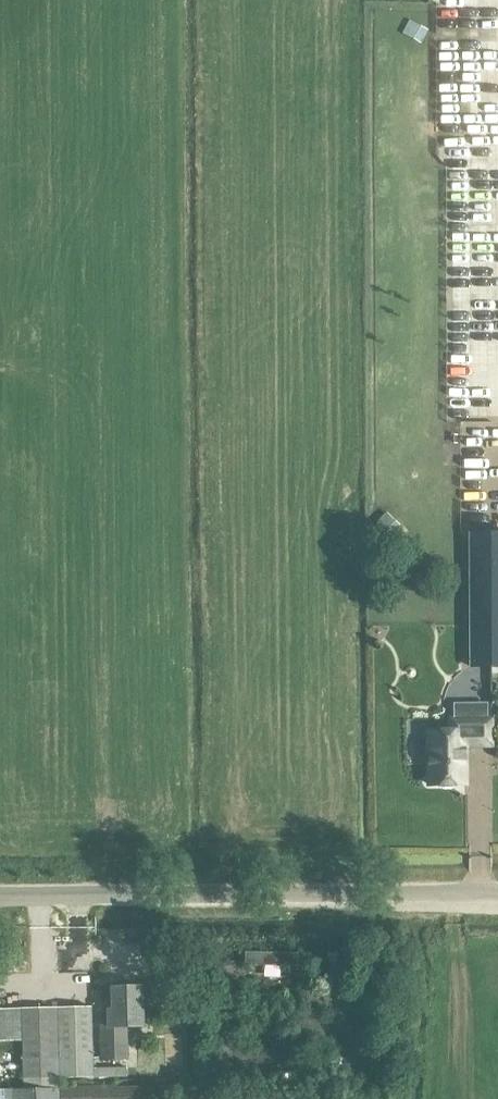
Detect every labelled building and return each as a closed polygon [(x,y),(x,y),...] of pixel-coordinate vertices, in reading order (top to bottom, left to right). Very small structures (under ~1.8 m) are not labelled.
[(387,514),(378,524),(393,539),(402,529),(387,514)] [(471,667),(497,667),(497,533),(470,534),(471,667)] [(466,746),(492,746),(491,719),(450,719),(450,732),(429,733),(429,785),(466,784),(466,746)] [(128,1027),(145,1027),(144,988),(111,988),(112,1011),(108,1011),(108,1027),(101,1027),(102,1059),(129,1059),(128,1027)] [(24,1079),(94,1078),(92,1007),(0,1009),(0,1042),(23,1041),(24,1079)] [(60,1089),(24,1090),(0,1090),(0,1098),(60,1098),(60,1089)]
